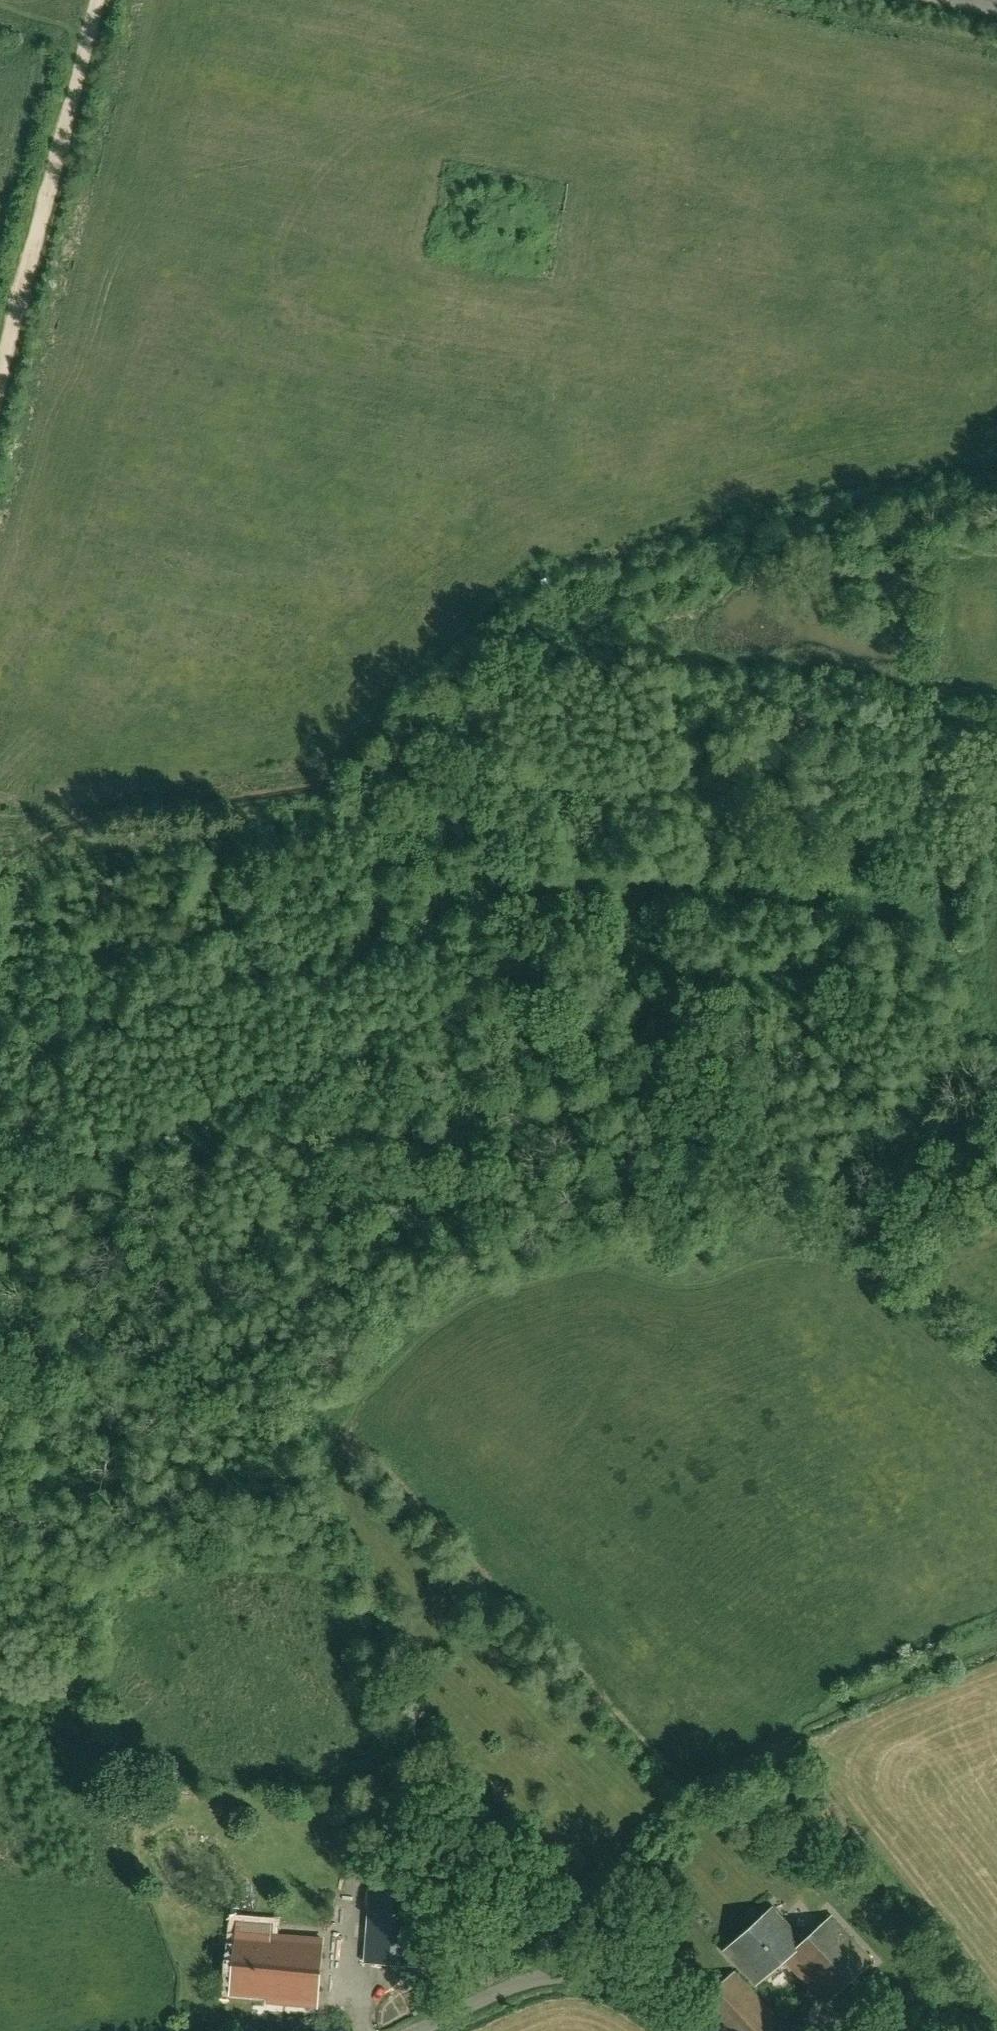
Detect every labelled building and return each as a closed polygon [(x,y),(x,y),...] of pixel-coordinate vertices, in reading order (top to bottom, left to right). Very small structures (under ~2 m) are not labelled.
[(415,1965),(421,1883),(371,1880),(365,1962),(415,1965)] [(756,1981),(802,1938),(773,1905),(726,1946),(756,1981)] [(827,2003),(873,1960),(831,1915),(785,1958),(827,2003)] [(317,2006),(323,1940),(271,1935),(270,1939),(236,1936),(231,1993),(273,1997),(273,2002),(317,2006)] [(785,2025),(735,1972),(700,2005),(725,2030),(779,2030),(785,2025)]
